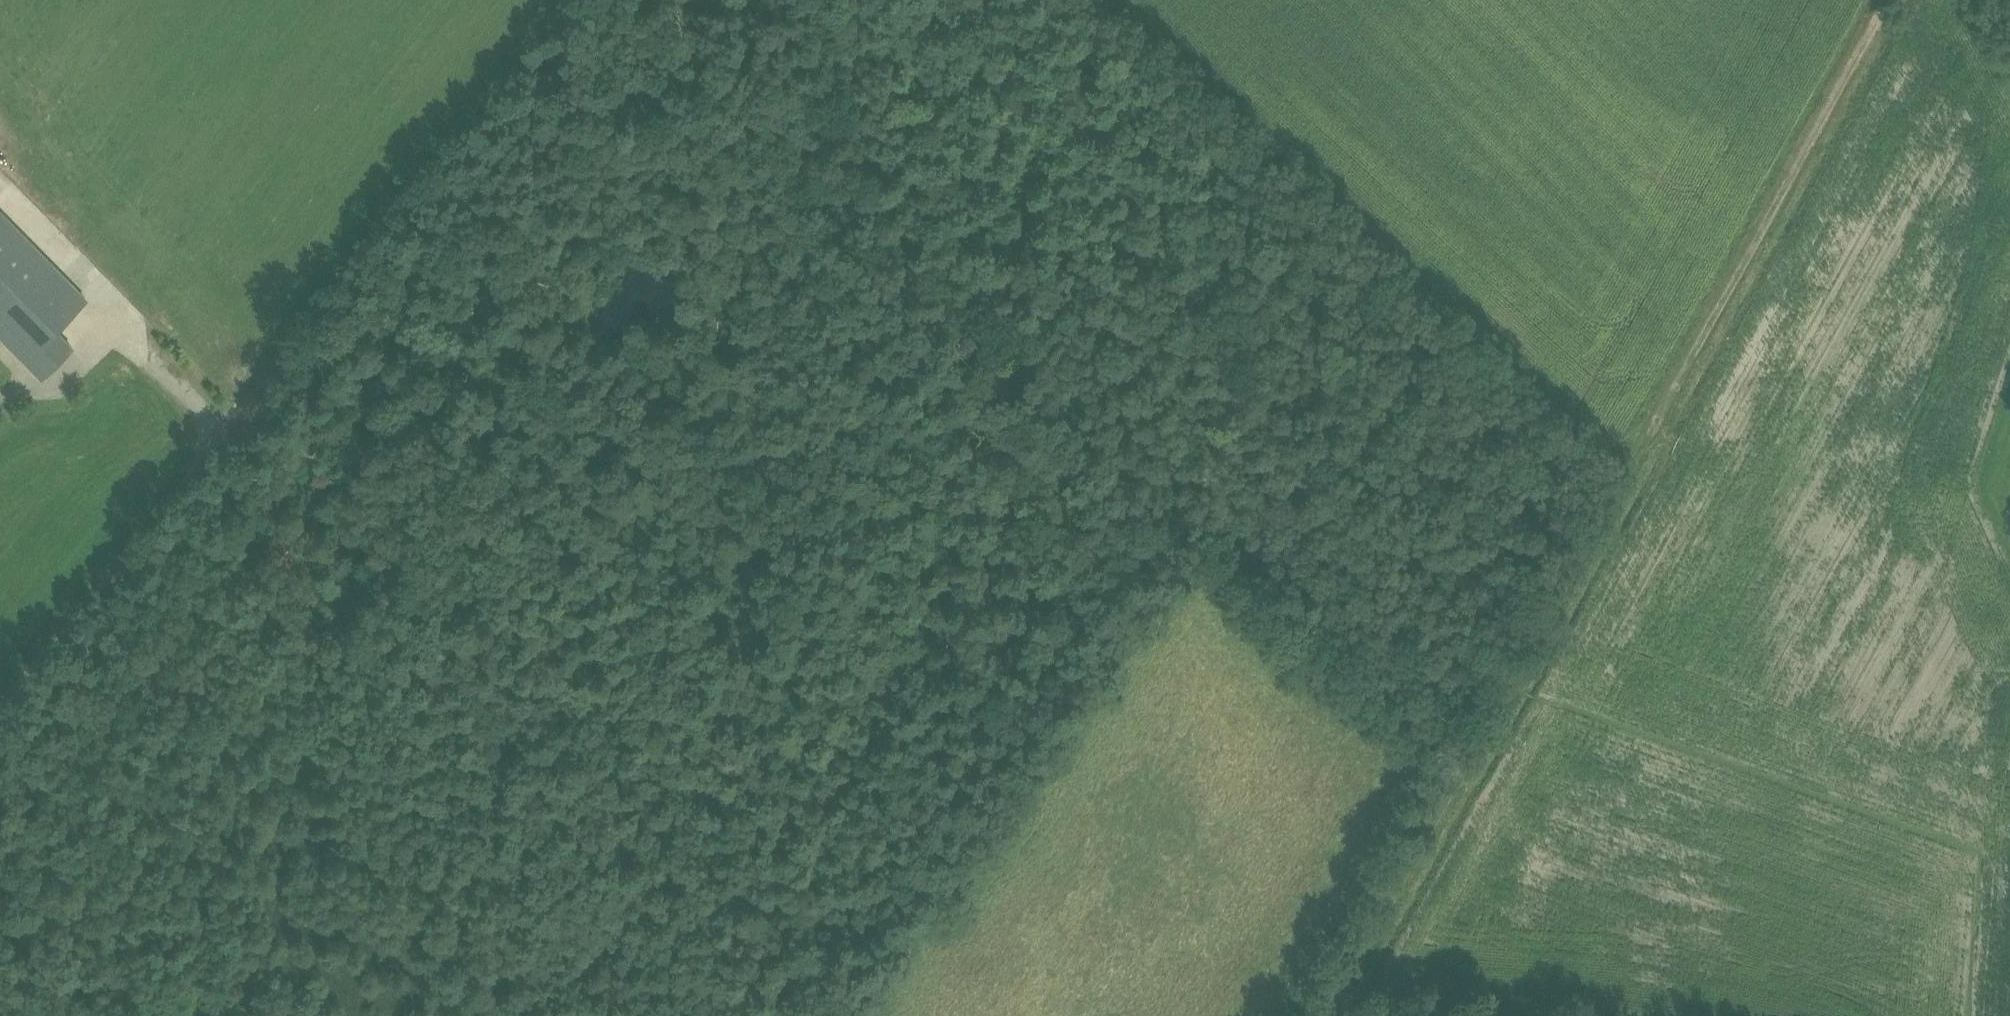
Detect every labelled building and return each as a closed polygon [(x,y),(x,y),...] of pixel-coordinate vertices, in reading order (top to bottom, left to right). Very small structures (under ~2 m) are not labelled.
[(42,379),(74,348),(57,331),(88,301),(0,211),(0,336),(42,379)]
